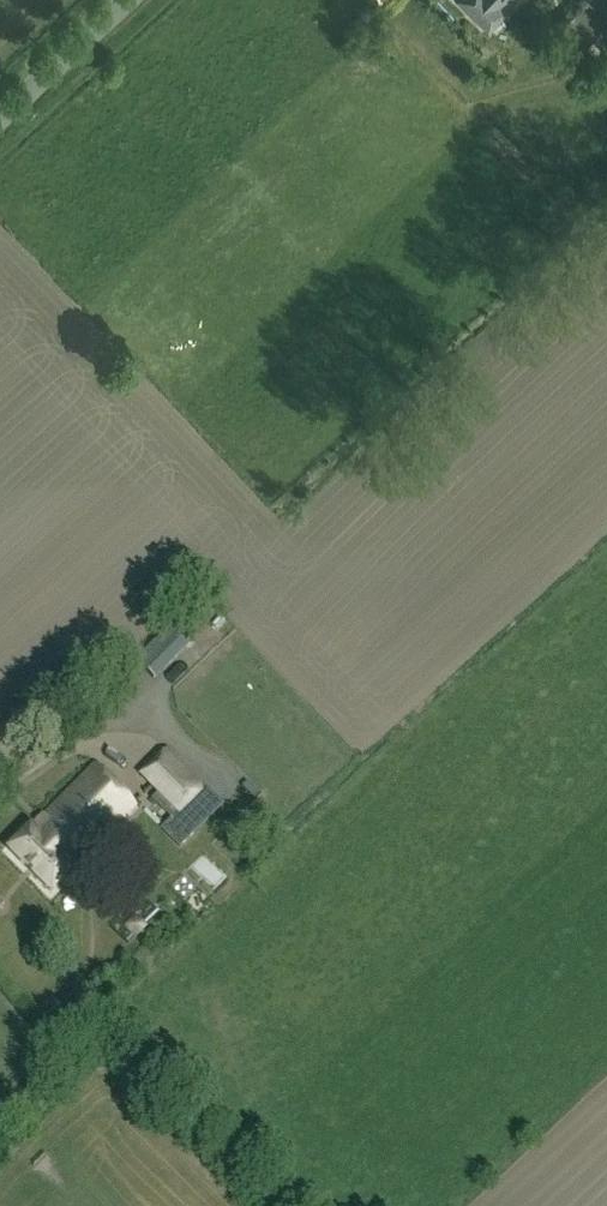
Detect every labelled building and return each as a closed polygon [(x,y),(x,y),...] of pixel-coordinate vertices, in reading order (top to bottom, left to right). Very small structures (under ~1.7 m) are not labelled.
[(490,28),(517,0),(462,0),(490,28)] [(165,753),(156,744),(131,769),(141,778),(140,779),(182,821),(184,819),(196,832),(221,808),(168,752),(165,753)] [(137,809),(100,768),(46,818),(42,814),(28,828),(29,829),(8,850),(50,892),(71,871),(70,870),(137,809)]
